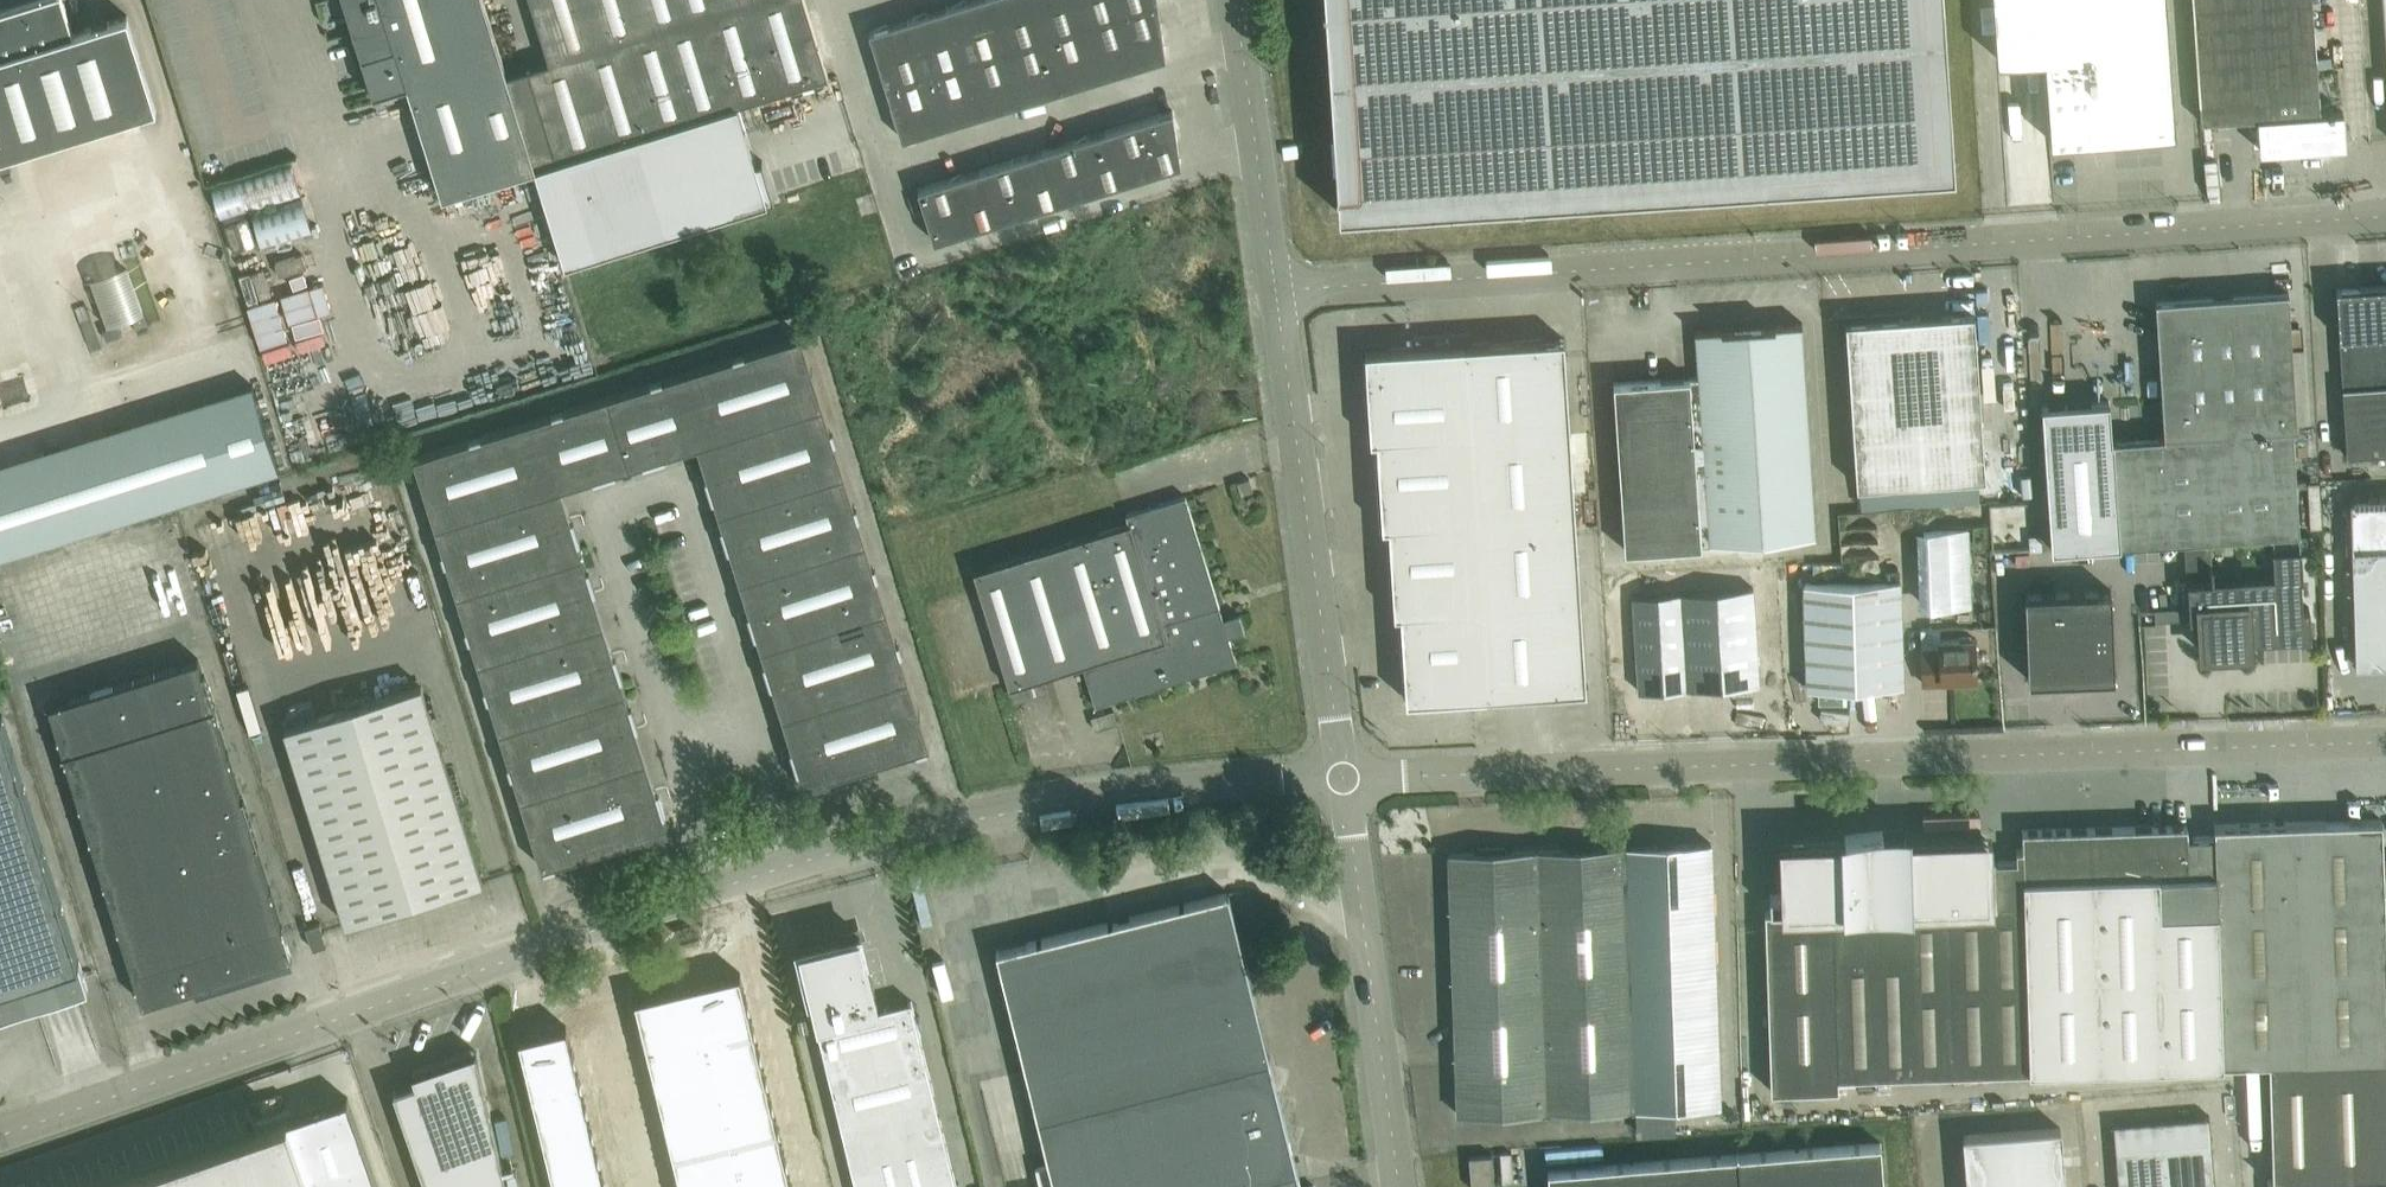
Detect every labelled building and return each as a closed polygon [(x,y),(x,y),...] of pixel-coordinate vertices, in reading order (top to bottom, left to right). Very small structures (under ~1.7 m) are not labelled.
[(5,7),(0,9),(0,156),(156,107),(127,15),(73,32),(63,0),(29,0),(5,7)] [(353,29),(353,31),(354,31),(361,54),(361,56),(362,56),(372,91),(372,92),(373,94),(407,83),(442,195),(535,167),(506,75),(483,0),(344,0),(353,29)] [(804,0),(530,0),(549,62),(506,75),(535,167),(564,263),(768,200),(767,200),(774,198),(762,160),(756,161),(753,153),(737,103),(826,76),(828,76),(804,0)] [(869,30),(902,137),(1165,56),(1157,0),(967,0),(869,30)] [(1954,166),(1943,0),(1325,0),(1339,211),(1514,199),(1954,170),(1954,166)] [(1996,57),(2043,54),(2049,139),(2091,136),(2174,130),(2165,0),(1993,0),(1996,57)] [(2342,111),(2320,112),(2312,0),(2192,0),(2200,120),(2257,116),(2259,149),(2261,149),(2261,145),(2329,140),(2330,144),(2345,143),(2342,111)] [(1173,109),(918,188),(934,240),(1180,164),(1173,109)] [(139,258),(107,272),(127,315),(110,322),(114,330),(132,322),(130,317),(159,304),(139,258)] [(2342,386),(2346,453),(2385,450),(2385,284),(2335,287),(2342,386)] [(2109,400),(2041,404),(2051,548),(2118,543),(2183,539),(2208,537),(2271,533),(2299,531),(2292,428),(2297,428),(2288,291),(2158,299),(2155,299),(2164,435),(2111,439),(2109,400)] [(1974,311),(1910,315),(1845,320),(1856,484),(1985,476),(1974,311)] [(1802,321),(1775,323),(1775,324),(1776,324),(1776,334),(1720,338),(1719,328),(1720,328),(1720,327),(1694,329),(1694,330),(1695,330),(1698,376),(1613,382),(1624,549),(1710,544),(1709,543),(1814,536),(1800,323),(1802,322),(1802,321)] [(343,379),(370,372),(358,326),(309,339),(317,369),(339,363),(343,379)] [(668,829),(663,811),(665,811),(658,788),(645,793),(638,772),(639,771),(632,749),(631,749),(625,729),(638,725),(631,702),(629,703),(620,676),(623,675),(616,652),(602,656),(596,636),(597,636),(590,613),(589,613),(582,593),(596,589),(589,566),(586,567),(578,540),(580,539),(573,516),(560,520),(553,500),(554,500),(548,479),(569,473),(569,472),(589,466),(593,479),(616,472),(615,469),(642,461),(643,464),(666,456),(662,443),(682,437),(703,431),(710,451),(711,451),(717,471),(703,476),(711,498),(713,497),(722,524),(719,525),(726,548),(740,544),(746,564),(745,564),(752,587),(753,587),(759,607),(746,611),(753,634),(756,633),(764,660),(762,661),(769,684),(782,680),(788,700),(795,723),(802,743),(791,747),(788,747),(796,770),(798,769),(804,787),(830,779),(829,776),(929,745),(800,334),(413,456),(541,866),(641,834),(642,837),(668,829)] [(1564,337),(1365,350),(1370,439),(1376,439),(1382,526),(1388,525),(1394,613),(1400,612),(1406,699),(1586,688),(1564,337)] [(252,384),(204,399),(230,481),(278,466),(252,384)] [(1252,489),(1249,477),(1237,481),(1241,492),(1252,489)] [(1126,513),(1128,521),(973,569),(1009,685),(1082,662),(1095,703),(1236,660),(1228,635),(1244,630),(1239,613),(1222,618),(1185,495),(1126,513)] [(2349,500),(2351,550),(2385,549),(2385,499),(2349,500)] [(1866,531),(1864,507),(1851,509),(1853,532),(1866,531)] [(1925,606),(1970,604),(1967,526),(1922,528),(1925,606)] [(2302,607),(2300,577),(2302,577),(2299,531),(2271,533),(2273,573),(2210,577),(2186,579),(2189,618),(2200,617),(2202,651),(2248,649),(2248,639),(2311,636),(2309,606),(2302,607)] [(2040,534),(2029,534),(2030,549),(2041,548),(2040,534)] [(2186,579),(2210,577),(2208,537),(2183,539),(2186,579)] [(2351,550),(2355,664),(2385,663),(2385,549),(2351,550)] [(1787,579),(1787,553),(1777,553),(1776,579),(1787,579)] [(1903,683),(1899,578),(1802,581),(1806,687),(1903,683)] [(1758,682),(1751,587),(1633,595),(1639,690),(1730,683),(1733,691),(1752,690),(1754,682),(1758,682)] [(2028,678),(2115,675),(2112,588),(2024,591),(2028,678)] [(2165,619),(2164,609),(2154,609),(2155,620),(2165,619)] [(1922,682),(1940,681),(1940,676),(1975,675),(1974,636),(1940,638),(1939,627),(1920,628),(1922,682)] [(198,657),(49,703),(142,1001),(291,955),(198,657)] [(420,684),(285,726),(346,922),(482,879),(420,684)] [(24,980),(31,1001),(73,987),(83,984),(85,990),(88,990),(1,713),(0,714),(0,988),(24,980)] [(2210,835),(2186,836),(2186,825),(2022,830),(2023,847),(2016,848),(2016,858),(1994,859),(1994,852),(1986,853),(1986,838),(1905,841),(1904,827),(1844,835),(1844,843),(1783,845),(1785,893),(1769,893),(1769,909),(1764,909),(1769,1088),(1837,1086),(1837,1074),(2091,1066),(2091,1074),(2106,1074),(2106,1064),(2267,1058),(2271,1177),(2266,1177),(2266,1179),(2276,1179),(2276,1186),(2385,1186),(2385,986),(2381,818),(2213,825),(2213,835),(2210,835)] [(1710,842),(1623,845),(1632,1106),(1719,1103),(1710,842)] [(1632,1106),(1623,845),(1447,851),(1457,1112),(1632,1106)] [(1289,1140),(1227,891),(996,949),(1055,1186),(1320,1186),(1319,1182),(1301,1186),(1289,1140)] [(326,943),(319,921),(305,926),(312,948),(326,943)] [(798,946),(816,1023),(817,1023),(818,1028),(817,1028),(856,1186),(956,1186),(911,999),(878,1007),(861,938),(859,932),(839,937),(839,936),(798,946)] [(739,973),(713,979),(726,1034),(752,1028),(739,973)] [(713,979),(687,985),(700,1041),(708,1039),(726,1034),(713,979)] [(687,985),(661,992),(674,1047),(700,1041),(687,985)] [(661,992),(635,998),(648,1053),(674,1047),(661,992)] [(565,1025),(541,1031),(554,1088),(578,1082),(565,1025)] [(726,1034),(708,1039),(714,1064),(758,1053),(752,1028),(726,1034)] [(541,1031),(516,1037),(530,1093),(554,1088),(541,1031)] [(674,1047),(648,1053),(654,1078),(714,1064),(708,1039),(700,1041),(674,1047)] [(393,1089),(427,1186),(507,1186),(478,1060),(476,1050),(448,1060),(441,1069),(435,1064),(412,1072),(415,1082),(393,1089)] [(758,1053),(714,1064),(720,1089),(764,1078),(758,1053)] [(714,1064),(654,1078),(660,1103),(720,1089),(714,1064)] [(764,1078),(720,1089),(726,1113),(770,1103),(764,1078)] [(554,1088),(530,1093),(530,1095),(531,1094),(537,1118),(584,1106),(578,1082),(554,1088)] [(720,1089),(660,1103),(666,1128),(726,1113),(720,1089)] [(347,1096),(287,1117),(84,1186),(379,1186),(347,1096)] [(770,1103),(726,1113),(732,1138),(776,1128),(770,1103)] [(584,1106),(537,1118),(543,1143),(590,1131),(584,1106)] [(726,1113),(666,1128),(672,1153),(732,1138),(726,1113)] [(2114,1125),(2119,1186),(2215,1186),(2209,1117),(2114,1125)] [(776,1128),(732,1138),(738,1163),(782,1152),(776,1128)] [(2061,1129),(1964,1137),(1968,1186),(2066,1186),(2061,1129)] [(590,1131),(543,1143),(549,1167),(596,1156),(590,1131)] [(732,1138),(672,1153),(678,1178),(738,1163),(732,1138)] [(1725,1153),(1728,1186),(1884,1186),(1880,1141),(1725,1153)] [(738,1163),(744,1186),(748,1186),(788,1177),(782,1152),(738,1163)] [(1492,1153),(1468,1155),(1471,1186),(1482,1186),(1494,1186),(1492,1153)] [(1725,1153),(1546,1168),(1548,1186),(1728,1186),(1725,1153)] [(549,1167),(554,1186),(575,1186),(602,1181),(596,1156),(549,1167)] [(678,1178),(681,1186),(744,1186),(738,1163),(678,1178)] [(748,1186),(791,1186),(788,1177),(748,1186)]
